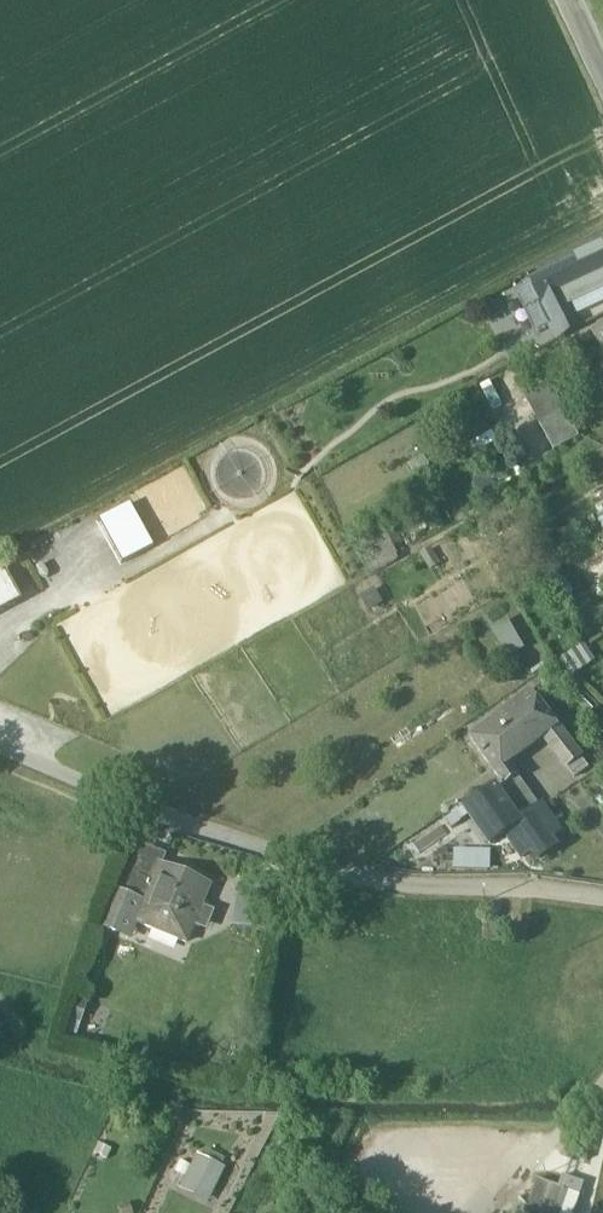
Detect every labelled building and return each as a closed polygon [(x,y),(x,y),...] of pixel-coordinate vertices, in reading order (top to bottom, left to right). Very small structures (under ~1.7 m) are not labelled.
[(533,282),(554,327),(576,317),(577,317),(572,306),(602,292),(602,250),(533,282)] [(582,330),(576,317),(554,327),(551,329),(558,343),(582,330)] [(553,452),(577,438),(549,387),(524,401),(553,452)] [(10,601),(0,581),(0,606),(10,601)] [(506,659),(523,650),(507,619),(489,629),(506,659)] [(584,646),(561,660),(571,676),(594,661),(584,646)] [(533,693),(472,739),(504,783),(503,784),(504,786),(505,787),(506,786),(506,787),(519,778),(509,764),(543,738),(568,770),(582,760),(533,693)] [(582,760),(568,770),(574,779),(589,768),(582,760)] [(522,783),(501,798),(519,824),(541,809),(522,783)] [(501,798),(496,792),(495,792),(495,791),(494,792),(495,793),(469,810),(468,810),(468,811),(468,812),(469,812),(492,844),(491,845),(491,846),(492,845),(493,846),(493,845),(508,834),(507,833),(519,824),(501,798)] [(519,824),(507,833),(508,834),(524,858),(523,858),(524,859),(525,858),(525,859),(526,859),(525,858),(534,852),(539,859),(538,860),(539,860),(540,860),(540,861),(541,860),(540,859),(554,850),(555,851),(555,850),(555,849),(555,848),(554,849),(549,841),(558,835),(558,836),(559,836),(559,835),(559,834),(558,834),(542,811),(543,810),(542,809),(541,810),(541,809),(519,824)] [(165,857),(128,842),(116,876),(136,885),(138,879),(151,885),(157,869),(159,869),(165,857)] [(451,849),(450,869),(486,870),(487,850),(451,849)] [(159,869),(157,869),(151,885),(135,925),(185,945),(193,927),(199,929),(207,912),(199,909),(207,889),(159,869)] [(135,925),(151,885),(138,879),(136,885),(116,876),(98,929),(129,942),(135,925)] [(280,886),(244,879),(234,929),(269,936),(280,886)] [(191,1151),(175,1187),(204,1201),(221,1165),(191,1151)] [(539,1180),(532,1201),(528,1212),(533,1212),(558,1212),(566,1189),(539,1180)]
